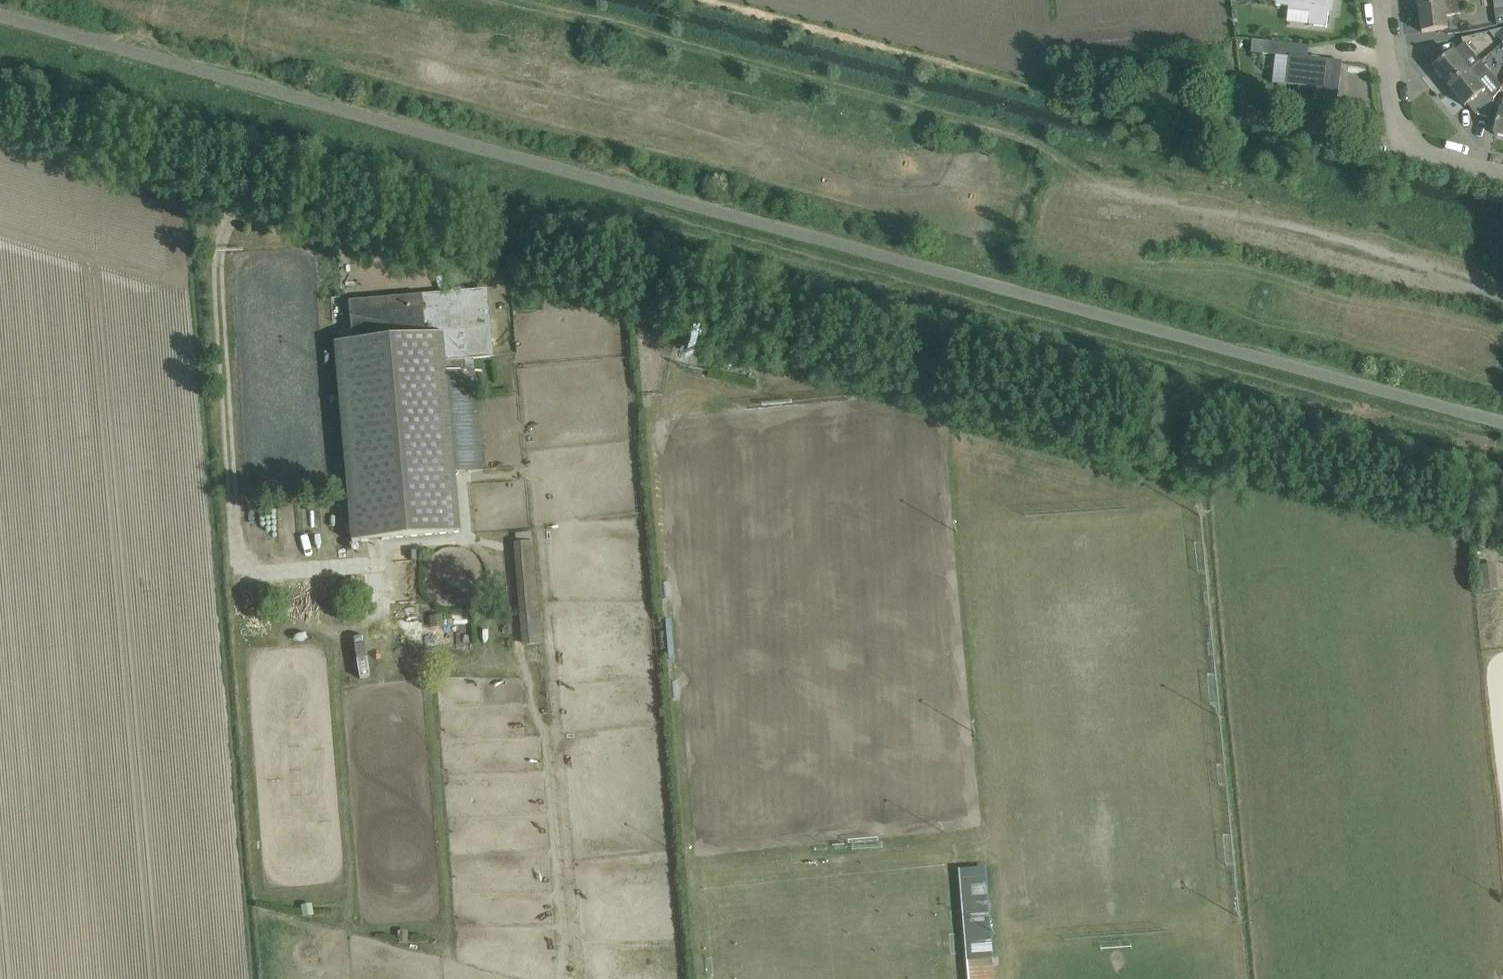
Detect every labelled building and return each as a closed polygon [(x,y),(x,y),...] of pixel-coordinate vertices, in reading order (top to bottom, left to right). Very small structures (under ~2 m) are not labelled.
[(1260,3),(1277,5),(1277,6),(1311,9),(1309,25),(1327,27),(1329,12),(1332,13),(1334,0),(1260,0),(1260,3)] [(1459,0),(1418,0),(1419,9),(1446,5),(1460,4),(1459,0)] [(1495,9),(1502,8),(1502,0),(1494,0),(1495,9)] [(1449,29),(1446,5),(1419,9),(1422,33),(1449,29)] [(1290,57),(1289,65),(1287,85),(1316,88),(1315,100),(1338,103),(1339,90),(1335,89),(1336,75),(1341,76),(1342,62),(1305,58),(1306,47),(1309,48),(1309,46),(1283,43),(1281,56),(1290,57)] [(1465,43),(1454,52),(1434,69),(1450,89),(1481,63),(1465,43)] [(1488,72),(1481,63),(1450,89),(1465,107),(1468,105),(1476,115),(1477,115),(1489,118),(1494,100),(1493,100),(1477,81),(1488,72)] [(351,542),(384,539),(459,532),(444,361),(491,357),(486,295),(468,296),(467,291),(449,292),(450,308),(440,309),(440,305),(422,307),(422,295),(420,295),(421,307),(350,313),(352,341),(334,342),(351,542)] [(506,490),(509,528),(534,526),(531,489),(506,490)] [(542,646),(533,544),(513,546),(522,648),(542,646)] [(984,870),(960,872),(960,879),(967,964),(969,978),(994,978),(984,870)]
